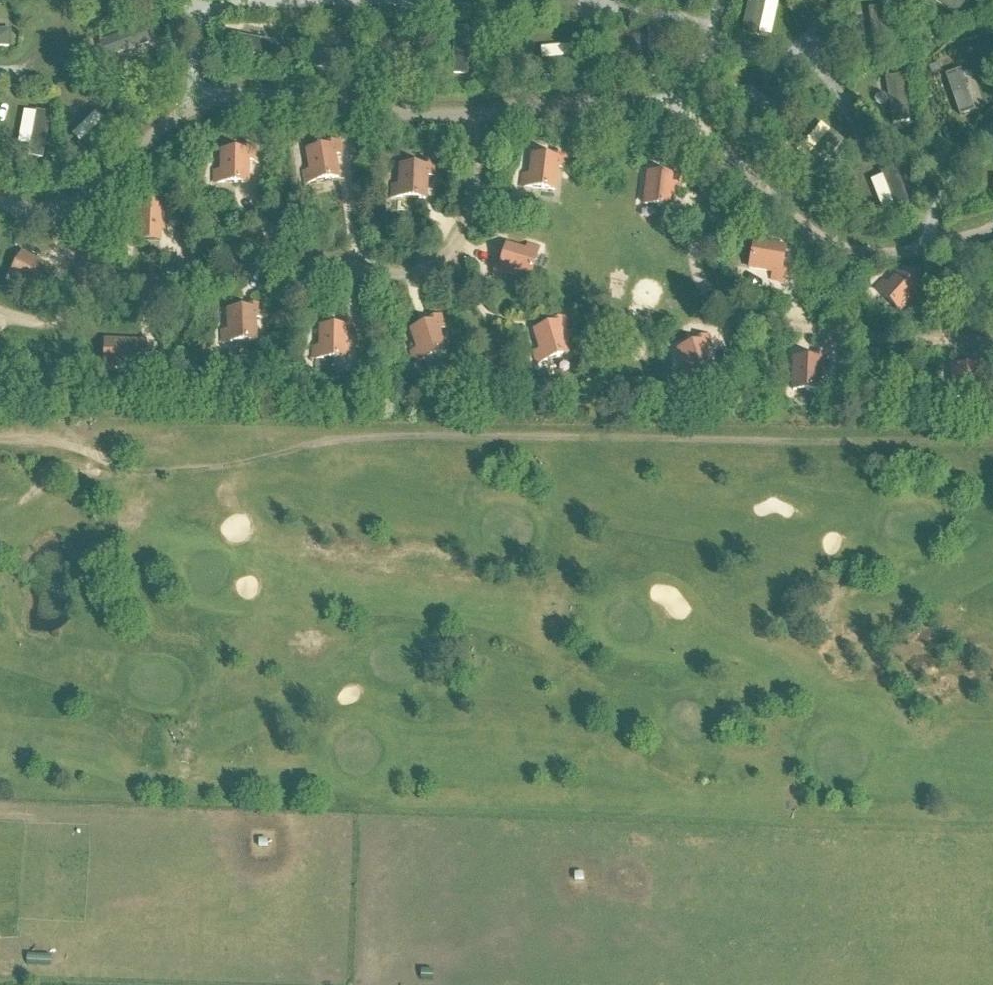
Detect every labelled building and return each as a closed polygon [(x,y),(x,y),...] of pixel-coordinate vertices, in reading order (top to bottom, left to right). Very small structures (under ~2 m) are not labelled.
[(743,32),(759,35),(760,31),(771,33),(778,1),(772,0),(749,0),(743,32)] [(875,25),(908,15),(905,0),(871,0),(875,25)] [(0,26),(0,53),(10,53),(9,27),(0,26)] [(663,26),(633,28),(635,72),(665,71),(663,26)] [(286,27),(249,29),(249,52),(293,52),(286,27)] [(118,31),(81,28),(82,46),(116,55),(118,31)] [(468,28),(453,28),(452,74),(466,74),(468,28)] [(573,46),(541,49),(542,60),(531,61),(532,72),(575,68),(573,46)] [(958,78),(929,88),(943,130),(977,121),(958,78)] [(788,97),(766,83),(736,111),(757,131),(788,97)] [(45,111),(42,141),(55,142),(58,112),(45,111)] [(95,114),(73,136),(82,146),(105,123),(95,114)] [(38,121),(22,115),(16,151),(33,155),(38,121)] [(841,138),(818,119),(791,155),(815,170),(841,138)] [(304,175),(306,186),(338,180),(334,157),(341,156),(339,144),(329,145),(330,150),(307,154),(311,174),(304,175)] [(254,162),(255,150),(244,150),(244,155),(222,154),(222,174),(215,174),(215,185),(248,186),(248,162),(254,162)] [(564,170),(565,158),(555,157),(555,161),(532,159),(530,178),(523,178),(522,189),(555,193),(557,169),(564,170)] [(426,178),(433,178),(434,166),(424,165),(423,170),(401,169),(400,189),(393,188),(392,199),(425,201),(426,178)] [(644,207),(670,210),(673,187),(680,188),(681,176),(671,174),(671,179),(648,176),(644,207)] [(887,180),(860,182),(873,214),(890,216),(887,180)] [(135,205),(134,230),(139,231),(139,243),(160,243),(160,231),(165,231),(166,205),(135,205)] [(749,270),(772,274),(771,281),(784,283),(785,273),(781,272),(785,250),(765,247),(766,240),(755,238),(749,270)] [(493,278),(505,281),(507,275),(529,282),(539,250),(528,247),(526,254),(507,248),(500,269),(496,268),(493,278)] [(17,281),(46,296),(58,275),(29,259),(17,281)] [(875,291),(899,314),(915,296),(920,301),(928,292),(921,285),(918,288),(901,273),(887,288),(882,283),(875,291)] [(255,320),(261,320),(261,307),(250,308),(251,312),(228,313),(229,333),(222,334),(223,345),(256,343),(255,320)] [(411,354),(415,365),(446,354),(438,332),(445,330),(441,318),(431,321),(433,326),(411,333),(418,352),(411,354)] [(568,332),(564,320),(555,323),(556,327),(535,334),(541,353),(534,355),(537,366),(569,356),(562,334),(568,332)] [(313,361),(346,361),(347,338),(353,338),(353,326),(343,325),(343,330),(321,330),(320,350),(313,350),(313,361)] [(712,350),(708,338),(698,341),(700,346),(678,353),(685,372),(678,374),(681,384),(713,374),(706,352),(712,350)] [(114,344),(113,368),(144,369),(145,345),(114,344)] [(794,362),(793,393),(819,394),(820,370),(826,371),(827,358),(817,358),(816,363),(794,362)] [(952,370),(953,401),(979,401),(979,378),(985,377),(985,365),(975,365),(975,370),(952,370)]
